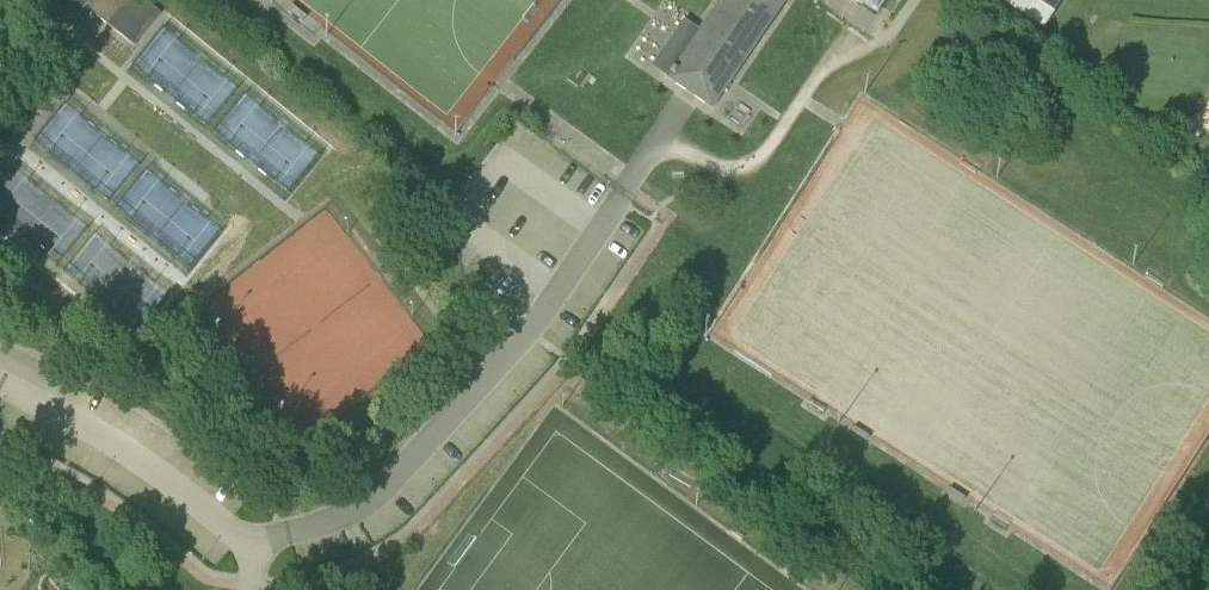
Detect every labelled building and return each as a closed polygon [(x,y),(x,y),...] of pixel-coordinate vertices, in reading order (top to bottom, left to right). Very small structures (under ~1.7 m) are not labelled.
[(79,15),(91,0),(98,6),(92,13),(107,26),(137,51),(165,18),(143,0),(60,0),(79,15)] [(785,3),(781,0),(721,0),(674,69),(673,69),(670,73),(671,73),(668,79),(712,109),(785,3)] [(862,3),(862,4),(863,5),(863,4),(879,14),(888,0),(857,0),(862,3)] [(1045,31),(1065,0),(998,0),(1045,31)]
